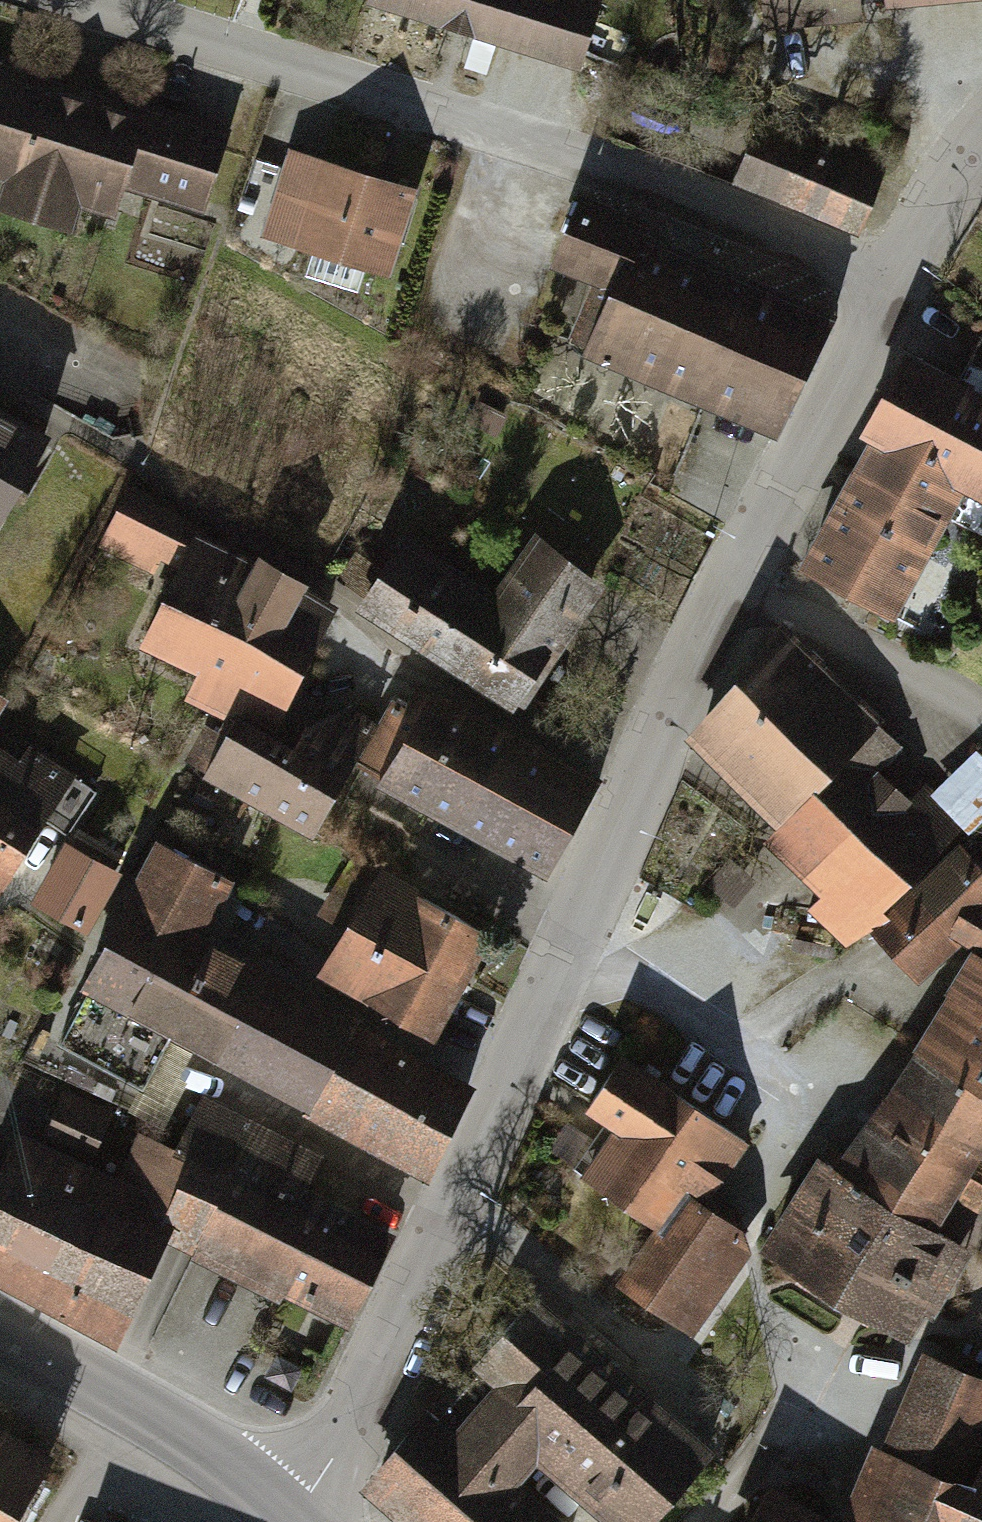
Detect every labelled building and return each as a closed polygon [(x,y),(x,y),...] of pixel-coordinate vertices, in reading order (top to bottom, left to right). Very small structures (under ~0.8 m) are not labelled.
[(358,6),(533,58),(551,0),(360,0),(358,6)] [(875,9),(962,0),(874,0),(875,9)] [(215,132),(0,61),(0,216),(54,234),(61,213),(96,225),(107,190),(187,217),(215,132)] [(738,181),(855,225),(876,169),(760,124),(738,181)] [(398,190),(276,152),(248,243),(370,281),(398,190)] [(762,443),(808,324),(616,251),(624,229),(555,202),(530,266),(578,284),(548,361),(762,443)] [(781,572),(873,624),(947,492),(981,512),(981,410),(889,358),(841,443),(850,449),(781,572)] [(0,426),(0,483),(24,439),(0,426)] [(329,599),(111,485),(81,544),(140,577),(105,647),(168,680),(158,703),(200,726),(205,716),(256,737),(329,599)] [(475,595),(384,536),(330,619),(495,725),(584,588),(511,540),(475,595)] [(795,1157),(742,1248),(887,1352),(955,1253),(910,1224),(981,1129),(981,873),(870,769),(897,745),(781,640),(668,740),(754,829),(744,843),(806,901),(796,910),(836,954),(851,933),(901,983),(946,955),(886,1045),(895,1052),(811,1166),(795,1157)] [(520,877),(574,780),(408,689),(354,786),(520,877)] [(200,726),(171,776),(300,837),(369,731),(338,709),(265,741),(256,737),(205,716),(200,726)] [(57,774),(10,747),(1,762),(0,761),(0,860),(57,774)] [(963,819),(981,804),(981,748),(936,783),(963,819)] [(107,871),(46,840),(12,906),(69,936),(43,986),(406,1176),(452,1089),(174,943),(207,880),(125,837),(107,871)] [(475,931),(361,868),(300,979),(414,1042),(475,931)] [(733,1138),(593,1053),(555,1114),(588,1132),(557,1184),(630,1235),(594,1286),(669,1333),(733,1247),(687,1212),(733,1138)] [(0,1130),(0,1301),(93,1348),(146,1240),(328,1322),(375,1232),(283,1194),(311,1152),(190,1092),(153,1148),(122,1136),(102,1176),(0,1130)] [(99,1118),(45,1092),(26,1133),(79,1159),(99,1118)] [(604,1521),(666,1521),(719,1459),(532,1303),(454,1396),(604,1521)] [(900,1358),(862,1447),(827,1521),(981,1521),(981,1388),(900,1358)] [(426,1419),(371,1483),(417,1521),(545,1521),(519,1500),(542,1473),(476,1416),(454,1443),(426,1419)] [(0,1438),(0,1495),(25,1453),(0,1438)] [(745,1484),(725,1521),(818,1521),(745,1484)]
